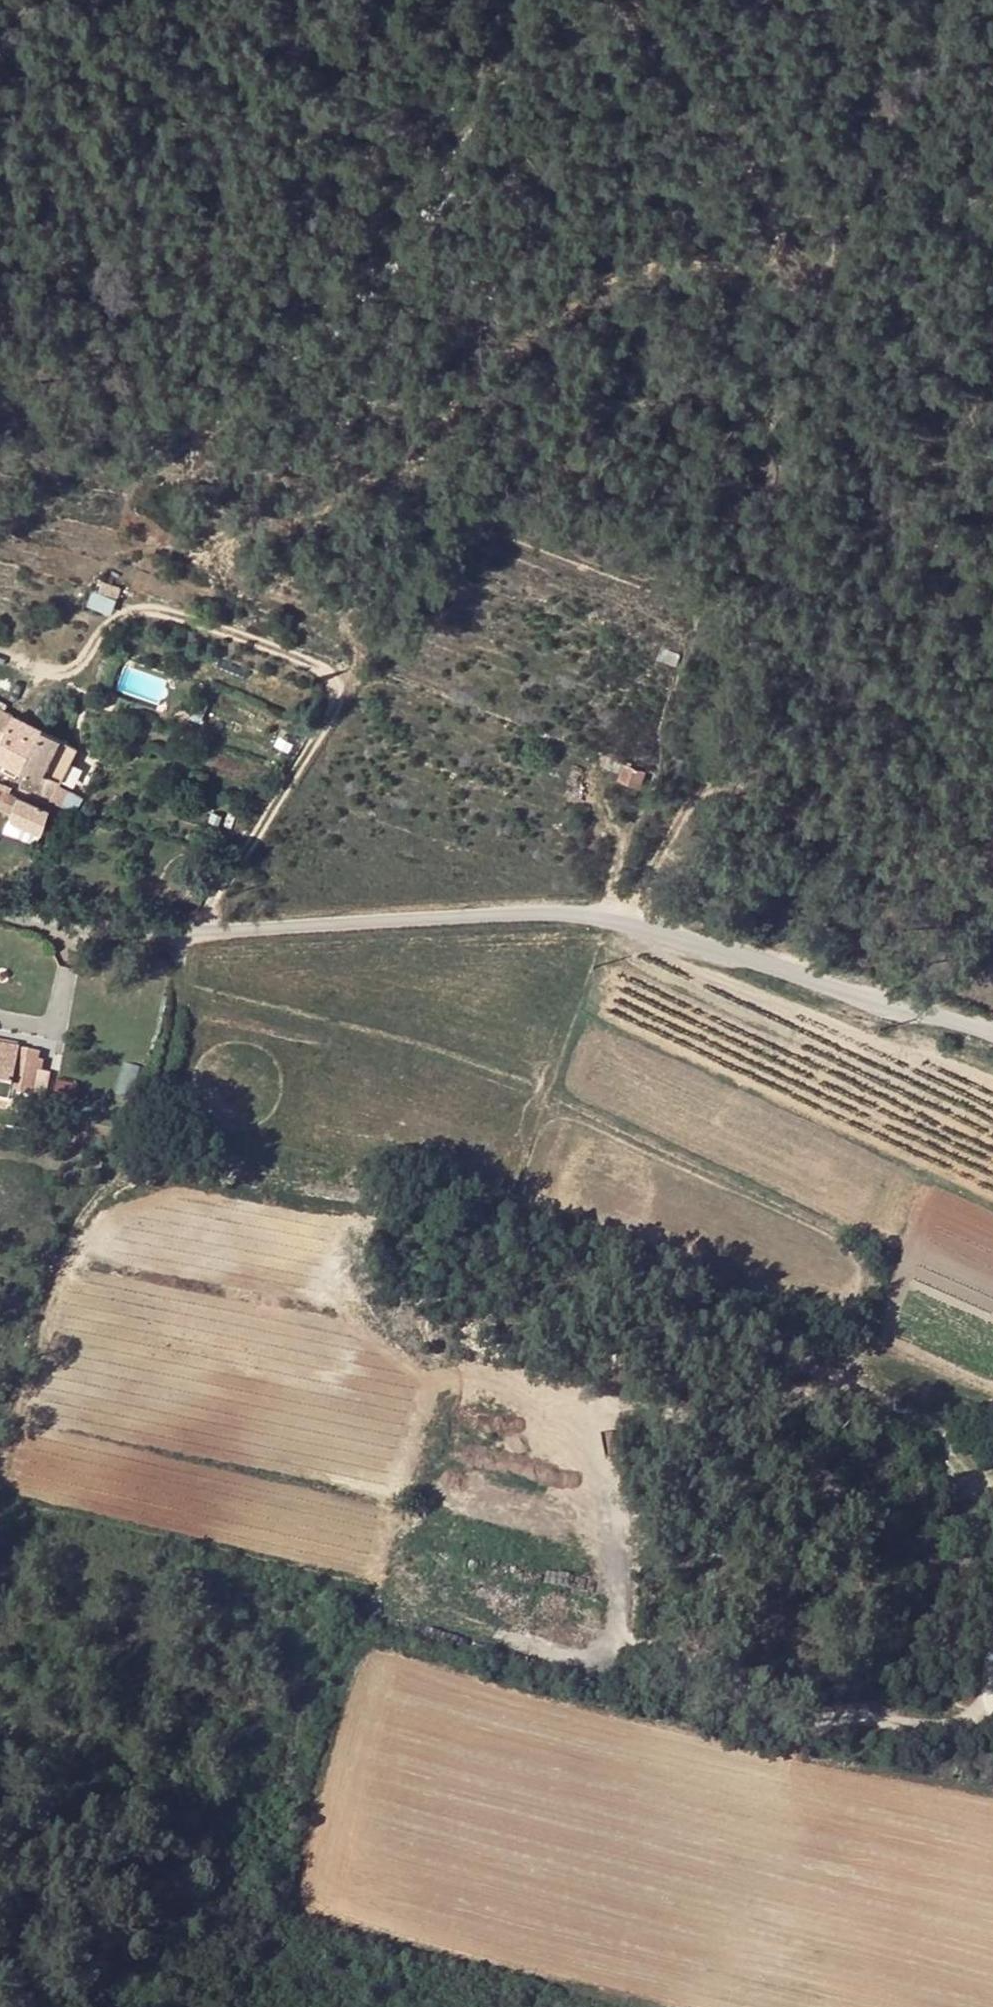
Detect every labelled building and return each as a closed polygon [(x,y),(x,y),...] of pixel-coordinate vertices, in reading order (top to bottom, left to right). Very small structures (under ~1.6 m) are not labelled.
[(100,586),(95,596),(120,605),(125,596),(100,586)] [(100,689),(91,687),(88,699),(97,702),(100,689)] [(21,775),(30,781),(20,798),(52,817),(63,800),(83,764),(40,740),(23,730),(0,717),(0,763),(21,775)] [(666,783),(637,773),(629,791),(659,802),(664,789),(666,783)] [(2,796),(0,801),(0,817),(15,823),(23,805),(2,796)] [(48,816),(23,805),(15,823),(11,833),(36,843),(48,816)] [(0,1050),(0,1104),(10,1106),(13,1098),(33,1103),(39,1077),(43,1059),(0,1050)] [(53,1080),(39,1077),(33,1103),(47,1106),(53,1080)]
